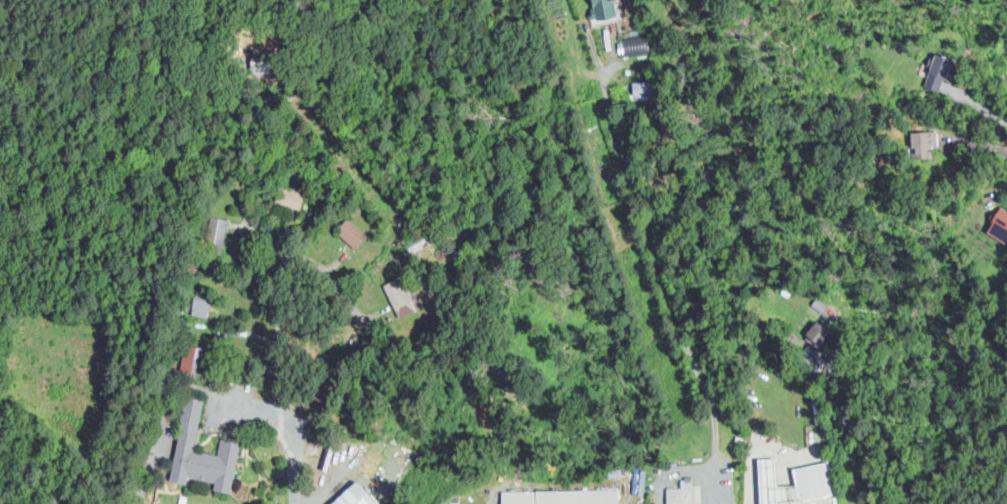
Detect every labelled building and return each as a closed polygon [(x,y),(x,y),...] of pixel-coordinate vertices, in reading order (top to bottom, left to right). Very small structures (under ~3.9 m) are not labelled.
[(593,9),(591,0),(613,0),(616,15),(590,20),(588,11),(593,9)] [(619,36),(646,32),(649,50),(622,54),(619,36)] [(951,58),(934,53),(924,87),(941,92),(951,58)] [(632,77),(657,73),(659,90),(634,94),(632,77)] [(913,158),(932,158),(931,146),(936,146),(936,131),(912,131),(913,158)] [(1001,206),(986,233),(1006,244),(1006,209),(1001,206)] [(227,218),(211,216),(207,247),(224,249),(227,218)] [(336,231),(355,249),(367,236),(348,218),(336,231)] [(398,318),(414,311),(399,277),(383,284),(398,318)] [(207,317),(211,297),(195,294),(192,314),(207,317)] [(805,336),(822,348),(833,332),(816,320),(805,336)] [(197,346),(186,344),(182,370),(193,372),(197,346)] [(170,482),(186,484),(187,478),(214,483),(212,491),(230,494),(239,444),(220,440),(217,456),(195,452),(204,400),(185,397),(170,482)] [(359,471),(373,477),(384,455),(370,448),(359,471)] [(791,470),(795,486),(775,486),(774,459),(757,459),(759,503),(776,503),(798,502),(833,494),(825,461),(791,470)] [(355,481),(330,503),(376,503),(355,481)] [(693,488),(694,503),(664,503),(664,488),(693,488)] [(618,490),(501,492),(501,503),(618,503),(618,490)]
